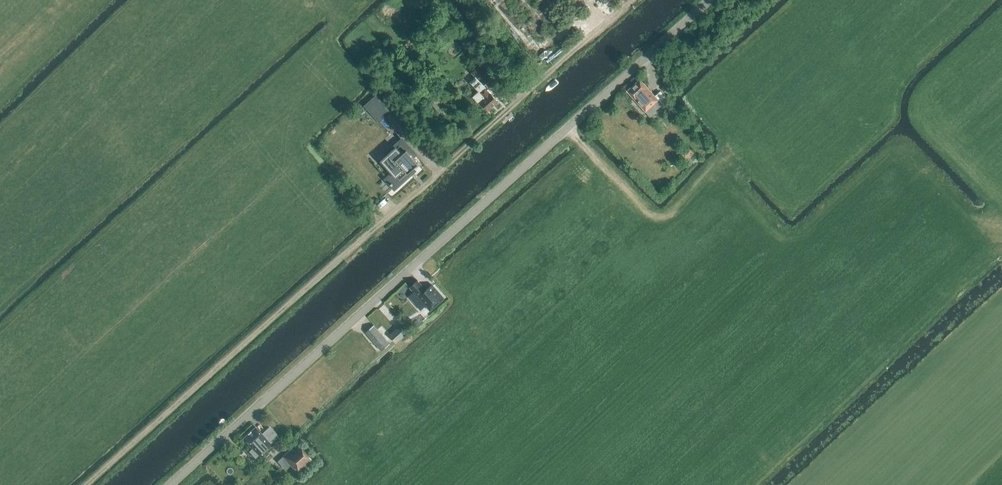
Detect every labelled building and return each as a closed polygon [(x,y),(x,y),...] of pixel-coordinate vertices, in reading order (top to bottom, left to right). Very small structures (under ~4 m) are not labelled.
[(479,14),(476,9),(469,14),(473,19),(479,14)] [(501,69),(490,57),(482,65),(493,76),(501,69)] [(483,85),(491,78),(480,65),(472,73),(483,85)] [(650,90),(640,80),(627,91),(637,102),(649,116),(662,104),(650,90)] [(661,89),(668,94),(674,86),(667,81),(661,89)] [(490,94),(485,88),(480,92),(479,91),(473,97),(479,104),(481,102),(488,110),(498,102),(491,93),(490,94)] [(439,100),(435,94),(429,98),(433,104),(439,100)] [(388,112),(376,99),(367,107),(379,120),(388,112)] [(685,119),(681,123),(688,131),(692,127),(685,119)] [(402,140),(393,149),(395,151),(384,161),(395,173),(387,179),(391,183),(391,184),(392,185),(393,185),(395,188),(413,170),(412,169),(419,163),(412,156),(414,154),(402,140)] [(680,153),(687,160),(694,153),(687,146),(680,153)] [(417,280),(410,287),(414,292),(409,297),(421,310),(426,306),(431,312),(446,298),(433,284),(426,290),(417,280)] [(396,343),(409,332),(402,324),(389,335),(396,343)] [(382,351),(390,344),(374,325),(366,332),(382,351)] [(255,427),(243,438),(252,449),(249,451),(255,458),(270,444),(264,438),(265,438),(255,427)] [(294,445),(282,457),(298,474),(312,461),(301,449),(299,450),(294,445)]
